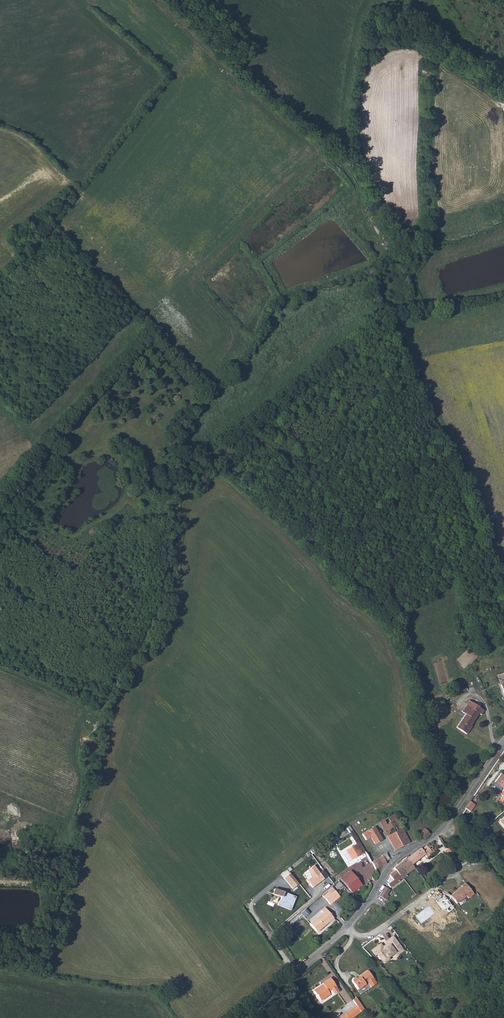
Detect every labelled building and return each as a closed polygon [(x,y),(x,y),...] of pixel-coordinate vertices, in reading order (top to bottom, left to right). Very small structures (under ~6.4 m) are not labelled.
[(458,727),(468,734),(471,729),(470,728),(480,713),(482,715),(485,711),(470,700),(462,713),(466,716),(458,727)] [(500,775),(492,783),(500,792),(496,796),(503,802),(503,800),(503,779),(500,775)] [(387,819),(396,833),(403,828),(394,815),(387,819)] [(380,824),(388,837),(396,833),(387,819),(380,824)] [(382,840),(373,827),(360,834),(364,841),(369,839),(373,845),(382,840)] [(396,833),(404,847),(412,842),(403,828),(396,833)] [(419,834),(420,836),(423,839),(430,834),(426,828),(419,834)] [(350,860),(364,852),(351,831),(348,834),(353,844),(344,851),(350,860)] [(396,852),(404,847),(396,833),(388,837),(396,852)] [(428,853),(433,849),(432,848),(434,846),(433,844),(431,843),(424,848),(428,853)] [(437,852),(434,848),(433,849),(428,853),(424,848),(424,847),(411,858),(415,864),(425,856),(428,859),(437,852)] [(456,861),(449,851),(446,853),(450,859),(448,861),(450,865),(456,861)] [(381,859),(385,866),(389,864),(386,857),(381,859)] [(406,871),(415,864),(411,858),(401,865),(406,871)] [(381,859),(374,863),(377,869),(379,868),(380,869),(385,866),(381,859)] [(307,880),(312,888),(324,879),(314,865),(307,870),(312,876),(307,880)] [(398,870),(393,876),(396,880),(390,884),(393,889),(409,876),(406,871),(401,865),(398,868),(398,870)] [(360,886),(349,871),(339,879),(350,894),(360,886)] [(298,884),(289,873),(282,879),(292,889),(298,884)] [(457,890),(449,895),(455,903),(465,896),(467,899),(472,895),(464,883),(460,886),(461,888),(457,891),(457,890)] [(384,886),(378,895),(386,900),(388,896),(386,895),(390,890),(384,886)] [(332,888),(322,896),(330,906),(340,898),(332,888)] [(291,909),(296,896),(275,889),(273,894),(281,897),(278,905),(291,909)] [(454,908),(444,895),(436,900),(443,910),(447,908),(449,911),(454,908)] [(309,924),(316,933),(333,919),(324,909),(320,912),(322,914),(309,924)] [(387,943),(388,944),(390,947),(385,950),(383,948),(381,945),(372,952),(376,957),(377,956),(379,954),(381,956),(378,958),(381,961),(381,960),(384,964),(387,962),(388,960),(395,954),(398,954),(403,951),(394,938),(387,943)] [(373,987),(379,982),(369,969),(362,975),(363,976),(360,978),(358,976),(355,977),(354,979),(356,983),(360,989),(369,982),(373,987)] [(334,994),(338,991),(330,977),(322,982),(323,984),(314,990),(321,1000),(329,994),(328,992),(331,990),(334,994)] [(357,996),(354,999),(357,1004),(362,1011),(366,1007),(357,996)] [(339,1017),(352,1017),(362,1011),(357,1004),(339,1017)]
